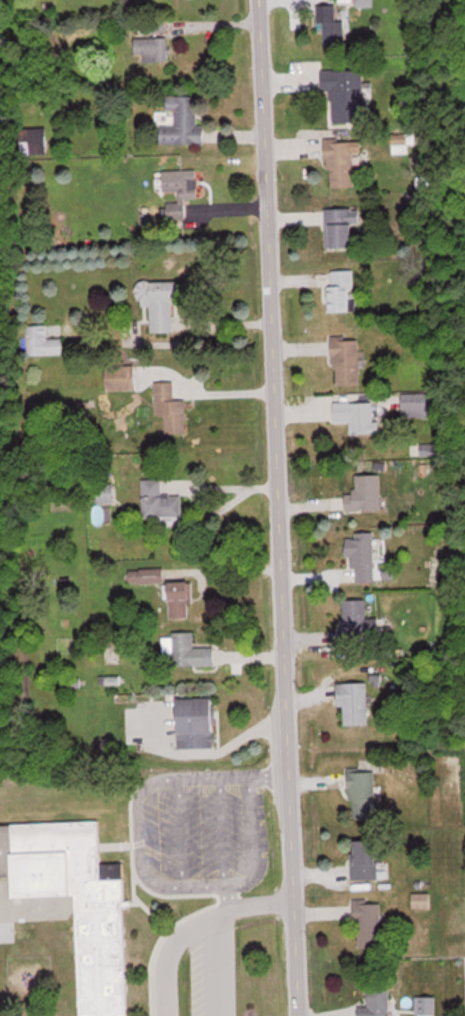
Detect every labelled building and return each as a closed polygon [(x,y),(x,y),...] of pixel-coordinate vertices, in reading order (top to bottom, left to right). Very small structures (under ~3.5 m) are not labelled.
[(323,18),(323,46),(348,46),(348,21),(332,21),(332,18),(323,18)] [(168,37),(134,37),(134,54),(142,54),(142,61),(168,61),(168,37)] [(321,92),(331,92),(331,124),(363,124),(363,71),(321,71),(321,92)] [(195,125),(196,96),(167,96),(166,110),(174,111),(174,125),(160,125),(160,143),(204,145),(204,125),(195,125)] [(20,154),(46,154),(46,128),(20,128),(20,154)] [(391,134),(391,153),(407,153),(407,134),(391,134)] [(362,140),(327,140),(327,186),(355,186),(355,155),(362,155),(362,140)] [(163,170),(163,191),(178,191),(178,201),(167,201),(167,218),(185,218),(185,198),(197,198),(197,169),(163,170)] [(360,223),(359,207),(325,208),(326,247),(353,246),(353,223),(360,223)] [(329,310),(353,310),(353,269),(329,269),(329,310)] [(174,331),(173,300),(180,300),(180,280),(139,281),(139,305),(150,305),(151,331),(174,331)] [(27,323),(27,354),(62,354),(62,337),(46,337),(46,323),(27,323)] [(360,383),(359,335),(334,335),(334,383),(360,383)] [(136,363),(106,363),(106,388),(136,388),(136,363)] [(166,433),(187,433),(186,398),(174,398),(174,380),(155,380),(155,414),(166,414),(166,433)] [(402,391),(402,416),(433,416),(433,391),(402,391)] [(350,433),(380,433),(380,400),(334,400),(334,420),(350,420),(350,433)] [(381,473),(356,473),(356,491),(346,491),(346,509),(381,509),(381,473)] [(143,478),(143,516),(182,516),(181,494),(162,494),(162,478),(143,478)] [(114,482),(95,482),(95,502),(114,502),(114,482)] [(375,581),(375,531),(350,531),(350,581),(375,581)] [(129,568),(129,582),(163,582),(163,568),(129,568)] [(192,580),(169,580),(169,616),(192,616),(192,580)] [(378,617),(367,618),(367,598),(340,599),(341,647),(364,647),(364,635),(378,635),(378,617)] [(215,664),(215,646),(194,646),(194,631),(173,631),(174,664),(215,664)] [(339,705),(344,705),(345,724),(369,723),(368,681),(339,682),(339,705)] [(216,745),(215,696),(178,697),(180,747),(216,745)] [(350,817),(376,817),(375,765),(349,766),(350,817)] [(101,861),(99,818),(0,823),(0,874),(14,873),(15,894),(75,891),(81,1015),(128,1015),(123,905),(130,904),(130,898),(126,899),(124,860),(101,861)] [(378,879),(378,839),(351,839),(351,879),(378,879)] [(430,907),(430,892),(413,892),(413,907),(430,907)] [(381,898),(356,898),(356,947),(381,947),(381,898)] [(368,987),(368,1004),(359,1004),(359,1015),(391,1015),(391,987),(368,987)] [(417,1012),(435,1012),(435,996),(417,996),(417,1012)]
